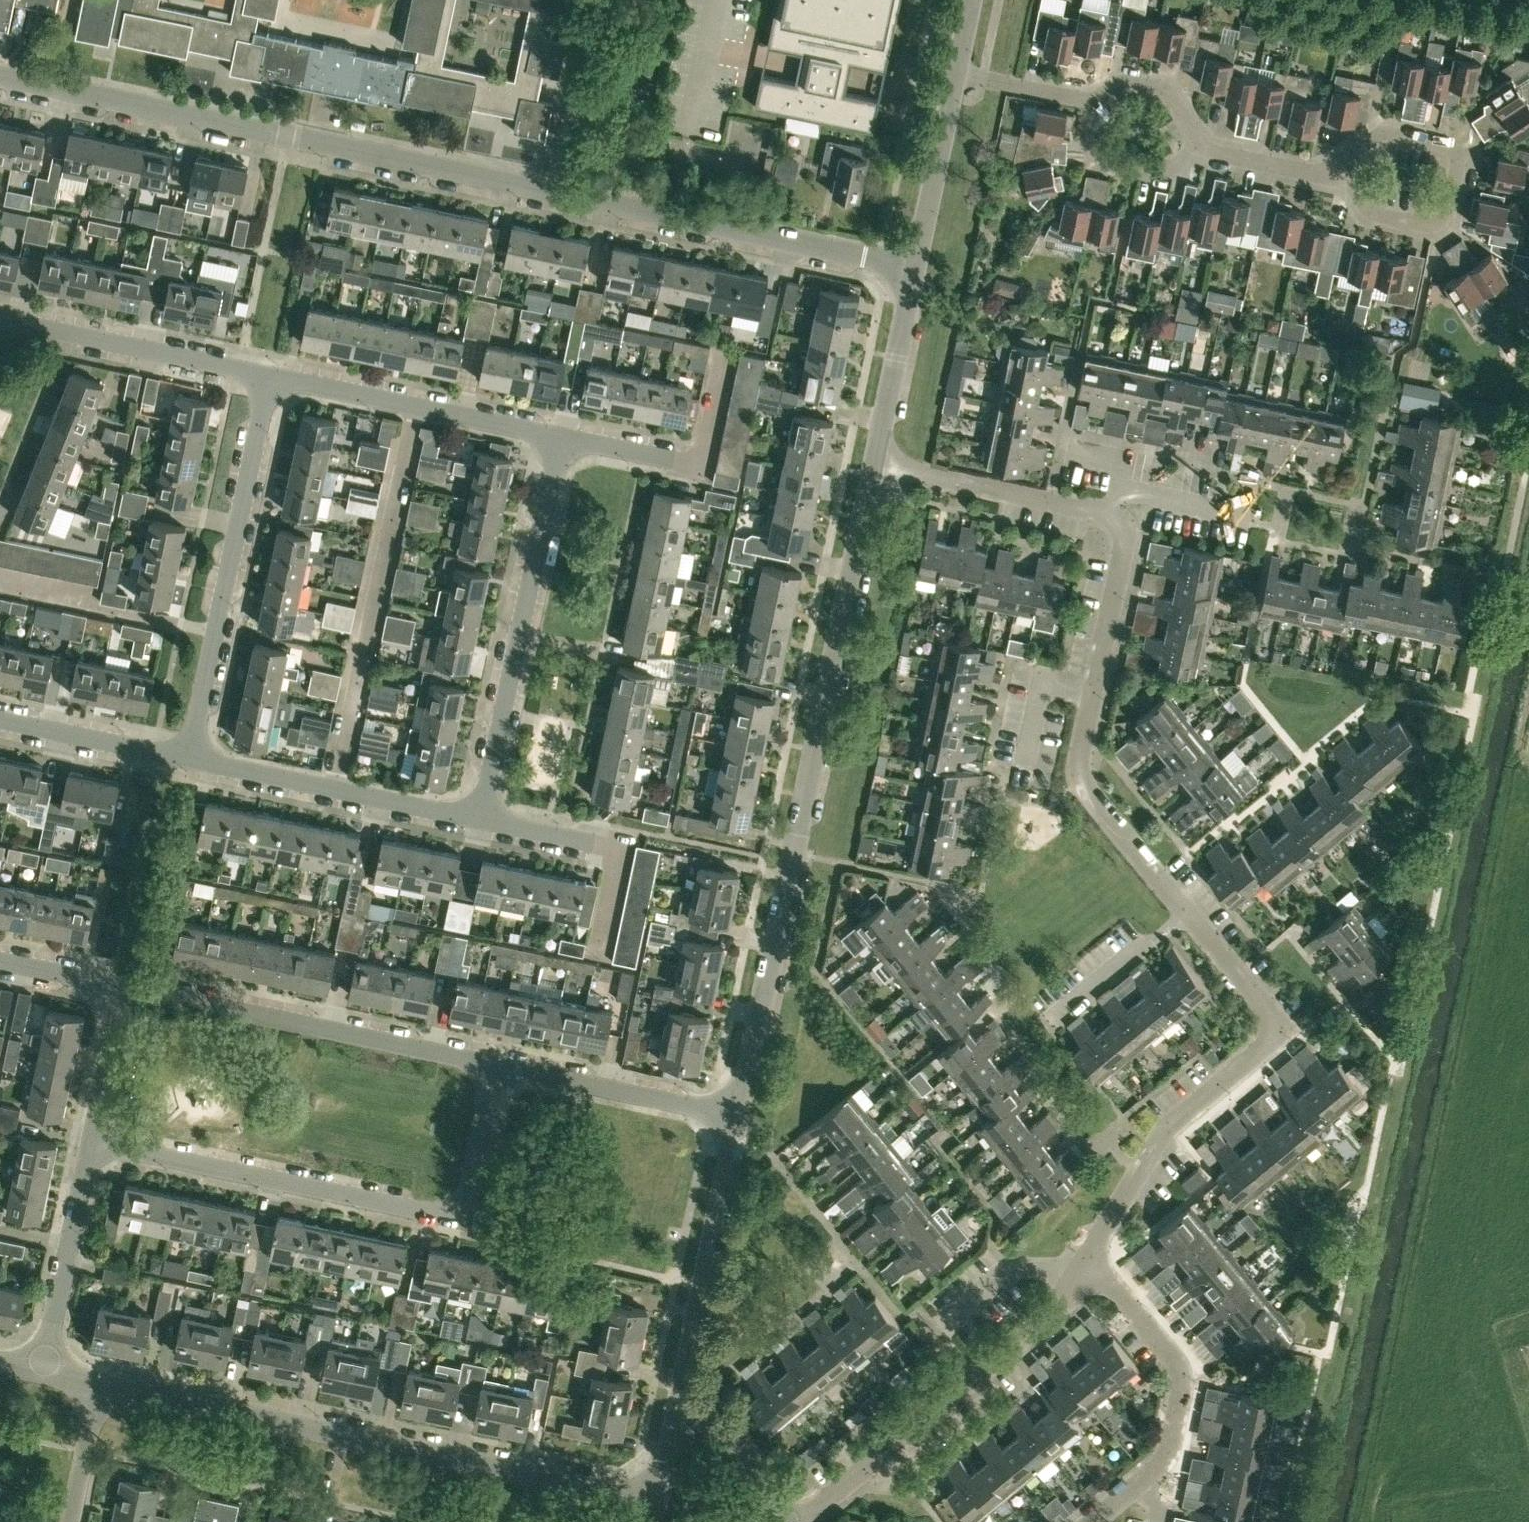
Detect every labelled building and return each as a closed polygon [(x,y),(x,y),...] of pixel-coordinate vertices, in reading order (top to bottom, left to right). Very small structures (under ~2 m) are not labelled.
[(10,24),(15,1),(57,10),(59,0),(0,0),(0,22),(10,24)] [(76,36),(109,43),(111,33),(121,35),(120,40),(188,54),(190,43),(235,52),(231,71),(263,78),(270,43),(254,40),(260,13),(276,17),(279,0),(236,0),(232,20),(158,5),(159,0),(83,0),(76,36)] [(572,15),(576,0),(503,0),(532,6),(516,80),(442,64),(455,0),(413,0),(403,43),(420,47),(415,68),(410,67),(404,99),(471,114),(474,102),(519,111),(515,130),(547,137),(554,102),(538,99),(544,73),(560,76),(567,41),(551,38),(556,12),(572,15)] [(874,130),(880,98),(879,98),(879,99),(846,92),(852,63),(885,70),(886,71),(901,0),(778,0),(768,46),(770,46),(802,52),(796,81),(764,75),(764,74),(762,73),(756,106),(874,130)] [(1123,1),(1124,0),(1110,0),(1108,10),(1081,5),(1079,16),(1079,17),(1072,52),(1081,54),(1083,47),(1101,51),(1104,34),(1116,37),(1119,23),(1123,1)] [(1143,54),(1153,56),(1160,21),(1144,18),(1147,6),(1123,1),(1119,23),(1130,26),(1127,44),(1145,47),(1143,54)] [(1079,16),(1064,13),(1064,11),(1040,6),(1034,36),(1046,39),(1043,51),(1062,55),(1060,62),(1070,64),(1072,52),(1079,17),(1079,16)] [(1198,35),(1202,18),(1178,13),(1176,24),(1160,21),(1153,56),(1162,58),(1164,51),(1182,55),(1184,43),(1196,45),(1198,35)] [(1294,35),(1284,33),(1282,43),(1292,45),(1294,35)] [(1222,39),(1198,35),(1196,45),(1191,67),(1203,70),(1200,82),(1215,85),(1213,92),(1226,95),(1234,60),(1237,43),(1222,39)] [(1427,52),(1411,49),(1413,41),(1401,39),(1392,84),(1410,87),(1408,94),(1406,97),(1402,116),(1413,118),(1427,53),(1427,52)] [(1456,45),(1454,55),(1446,95),(1443,112),(1456,114),(1459,99),(1457,92),(1458,85),(1476,89),(1484,49),(1473,46),(1472,48),(1456,45)] [(1446,95),(1454,55),(1443,53),(1442,56),(1427,53),(1413,118),(1425,120),(1428,102),(1427,98),(1429,91),(1446,95)] [(1528,96),(1528,58),(1518,56),(1502,66),(1508,76),(1488,89),(1495,101),(1487,102),(1487,109),(1472,119),(1479,129),(1528,96)] [(1246,134),(1258,77),(1242,74),(1245,62),(1234,60),(1226,95),(1225,100),(1243,104),(1242,110),(1239,113),(1235,132),(1246,134)] [(1282,101),(1288,71),(1276,69),(1274,81),(1258,77),(1246,134),(1258,136),(1262,118),(1260,114),(1262,108),(1280,111),(1282,101)] [(1282,101),(1293,103),(1288,125),(1306,129),(1305,136),(1315,138),(1322,103),(1306,100),(1311,76),(1288,71),(1282,101)] [(1371,108),(1376,81),(1353,76),(1349,91),(1333,88),(1326,123),(1336,125),(1337,118),(1355,122),(1359,106),(1371,108)] [(1479,129),(1485,139),(1501,128),(1502,125),(1508,121),(1518,137),(1528,130),(1528,96),(1479,129)] [(1017,147),(1045,149),(1045,137),(1062,140),(1065,122),(1072,123),(1075,113),(1039,106),(1036,122),(1024,120),(1017,147)] [(823,120),(788,113),(788,115),(785,127),(820,135),(822,122),(823,120)] [(20,128),(0,123),(0,159),(13,162),(20,128)] [(20,128),(13,162),(39,167),(46,133),(20,128)] [(88,180),(90,170),(97,135),(72,130),(63,174),(88,180)] [(115,175),(122,141),(97,135),(90,170),(115,175)] [(839,166),(833,192),(840,194),(839,198),(852,200),(853,196),(859,198),(868,158),(861,157),(864,145),(828,138),(822,163),(839,166)] [(140,180),(147,146),(122,141),(115,175),(140,180)] [(147,146),(140,180),(166,186),(173,151),(147,146)] [(1487,181),(1522,189),(1525,173),(1528,173),(1528,149),(1519,146),(1516,158),(1500,155),(1496,173),(1489,171),(1487,181)] [(1044,162),(1045,149),(1017,147),(1012,168),(1014,180),(1026,178),(1031,200),(1039,207),(1052,191),(1052,190),(1065,187),(1063,177),(1056,178),(1052,160),(1044,162)] [(216,196),(223,162),(197,156),(190,191),(216,196)] [(799,161),(788,159),(784,180),(794,183),(799,161)] [(223,162),(216,196),(241,201),(248,167),(223,162)] [(1084,244),(1087,232),(1099,176),(1087,173),(1083,192),(1085,196),(1083,202),(1065,199),(1061,220),(1054,219),(1043,236),(1084,244)] [(44,202),(50,177),(38,174),(32,199),(44,202)] [(1099,176),(1087,232),(1103,236),(1100,247),(1112,250),(1120,210),(1102,206),(1104,199),(1106,197),(1110,178),(1099,176)] [(1224,195),(1227,178),(1216,176),(1212,194),(1213,198),(1212,205),(1194,201),(1183,253),(1195,255),(1197,243),(1213,246),(1224,195)] [(50,177),(44,202),(56,204),(61,180),(50,177)] [(1194,201),(1198,184),(1186,182),(1183,200),(1184,204),(1182,211),(1165,207),(1156,247),(1183,253),(1194,201)] [(8,186),(5,203),(19,205),(22,188),(8,186)] [(354,230),(362,191),(335,186),(334,192),(322,190),(315,222),(354,230)] [(1165,207),(1168,190),(1157,188),(1153,206),(1154,210),(1153,217),(1135,213),(1126,253),(1154,259),(1156,247),(1165,207)] [(379,235),(387,196),(362,191),(354,230),(379,235)] [(1256,243),(1263,209),(1250,206),(1253,194),(1243,191),(1241,198),(1224,195),(1213,246),(1224,249),(1227,237),(1256,243)] [(1474,195),(1472,205),(1479,206),(1475,224),(1492,228),(1489,240),(1516,246),(1521,222),(1506,219),(1509,202),(1474,195)] [(404,241),(413,202),(387,196),(379,235),(404,241)] [(1304,217),(1305,212),(1287,208),(1289,201),(1279,199),(1276,212),(1263,209),(1256,243),(1285,249),(1282,261),(1294,263),(1304,217)] [(107,216),(109,203),(95,200),(92,213),(107,216)] [(170,229),(175,203),(164,201),(158,227),(170,229)] [(430,246),(438,207),(413,202),(404,241),(430,246)] [(109,203),(107,216),(122,219),(125,207),(109,203)] [(182,232),(185,219),(187,206),(175,203),(170,229),(182,232)] [(455,251),(464,212),(438,207),(430,246),(455,251)] [(500,227),(488,225),(490,218),(464,212),(455,251),(481,257),(474,290),(486,293),(492,268),(500,227)] [(37,241),(42,217),(30,214),(25,239),(37,241)] [(42,217),(37,241),(49,244),(54,219),(42,217)] [(233,242),(245,245),(251,220),(238,217),(233,242)] [(1317,219),(1304,217),(1294,263),(1321,269),(1317,291),(1330,294),(1334,272),(1339,250),(1326,247),(1330,229),(1315,226),(1317,219)] [(103,233),(105,222),(91,219),(89,230),(103,233)] [(105,222),(103,233),(119,237),(121,225),(105,222)] [(531,267),(540,228),(513,223),(505,262),(531,267)] [(557,273),(565,234),(540,228),(531,267),(557,273)] [(1032,230),(1016,248),(1032,252),(1042,232),(1032,230)] [(122,267),(115,302),(140,307),(143,295),(155,297),(164,257),(168,236),(154,233),(147,266),(122,260),(121,267),(122,267)] [(565,234),(557,273),(583,278),(591,239),(565,234)] [(1453,244),(1484,292),(1498,283),(1504,293),(1514,287),(1492,253),(1477,263),(1473,257),(1473,253),(1462,237),(1453,244)] [(1381,252),(1380,252),(1363,249),(1365,242),(1354,239),(1352,252),(1339,250),(1334,272),(1363,278),(1359,300),(1369,302),(1371,302),(1375,280),(1381,252)] [(325,243),(321,259),(347,264),(350,248),(325,243)] [(633,289),(641,250),(615,244),(606,283),(633,289)] [(1504,322),(1484,292),(1453,244),(1443,250),(1453,266),(1457,268),(1461,273),(1445,284),(1467,318),(1481,309),(1494,329),(1504,322)] [(1375,280),(1390,283),(1387,299),(1414,305),(1422,272),(1406,269),(1408,258),(1390,254),(1392,247),(1382,245),(1380,252),(1381,252),(1375,280)] [(13,288),(20,254),(0,250),(0,286),(13,288)] [(360,267),(364,253),(351,250),(348,264),(360,267)] [(658,294),(667,255),(641,250),(633,289),(658,294)] [(65,291),(72,257),(46,251),(39,286),(65,291)] [(1528,253),(1515,251),(1513,262),(1524,269),(1528,253)] [(684,299),(692,260),(667,255),(658,294),(684,299)] [(90,296),(97,262),(72,257),(65,291),(90,296)] [(190,317),(197,283),(185,280),(179,272),(182,261),(164,257),(155,297),(167,300),(165,312),(190,317)] [(385,272),(387,260),(375,257),(372,269),(385,272)] [(709,305),(718,265),(692,260),(684,299),(709,305)] [(115,302),(122,267),(121,267),(97,262),(90,296),(115,302)] [(307,262),(302,286),(314,289),(320,264),(307,262)] [(397,271),(397,274),(406,276),(408,267),(408,264),(407,264),(399,262),(397,271)] [(735,310),(743,271),(718,265),(709,305),(735,310)] [(492,268),(486,293),(499,296),(504,271),(492,268)] [(426,270),(424,280),(431,282),(433,273),(429,271),(426,270)] [(371,275),(351,271),(350,281),(369,285),(371,275)] [(779,292),(766,290),(769,276),(743,271),(735,310),(760,315),(757,332),(770,335),(779,292)] [(197,283),(190,317),(216,323),(218,311),(230,314),(237,280),(200,272),(197,283)] [(396,280),(377,276),(375,286),(394,290),(396,280)] [(1001,292),(1005,278),(997,276),(993,290),(1001,292)] [(795,308),(801,283),(788,280),(783,305),(795,308)] [(422,286),(402,281),(400,291),(420,295),(422,286)] [(447,291),(428,287),(426,297),(445,301),(447,291)] [(587,320),(593,289),(581,287),(574,317),(587,320)] [(855,322),(860,295),(821,287),(816,313),(855,322)] [(587,320),(599,323),(605,292),(593,289),(587,320)] [(1238,297),(1210,291),(1207,306),(1235,312),(1238,297)] [(477,337),(485,299),(473,296),(465,335),(477,337)] [(490,340),(492,326),(498,301),(485,299),(477,337),(490,340)] [(1357,299),(1355,309),(1367,311),(1369,302),(1359,300),(1357,299)] [(246,314),(249,302),(239,300),(237,312),(246,314)] [(1196,320),(1199,304),(1179,300),(1176,315),(1196,320)] [(329,348),(337,312),(310,306),(303,342),(329,348)] [(549,312),(530,308),(528,318),(547,322),(549,312)] [(626,322),(639,325),(642,313),(628,310),(626,322)] [(1201,322),(1200,328),(1216,331),(1220,315),(1210,313),(1204,311),(1202,321),(1201,322)] [(354,353),(362,317),(337,312),(329,348),(354,353)] [(849,347),(855,322),(816,313),(810,339),(849,347)] [(1227,328),(1239,331),(1242,318),(1230,315),(1227,328)] [(1156,331),(1175,335),(1177,326),(1178,320),(1167,318),(1159,316),(1156,331)] [(380,359),(387,322),(362,317),(354,353),(380,359)] [(573,386),(579,355),(587,320),(574,317),(565,360),(540,354),(532,390),(558,396),(561,384),(573,386)] [(677,332),(679,323),(653,317),(651,327),(677,332)] [(1278,330),(1281,320),(1270,317),(1268,328),(1267,328),(1278,330)] [(465,338),(448,335),(449,328),(452,329),(454,322),(441,319),(438,333),(431,369),(457,375),(465,338)] [(592,357),(599,323),(587,320),(579,355),(592,357)] [(730,335),(732,324),(727,322),(721,321),(720,326),(719,331),(704,329),(703,336),(703,338),(728,343),(730,335)] [(405,364),(413,328),(387,322),(380,359),(405,364)] [(1292,338),(1303,340),(1307,324),(1295,322),(1292,338)] [(679,323),(677,332),(687,335),(690,325),(679,323)] [(431,369),(438,333),(413,328),(405,364),(431,369)] [(651,333),(631,329),(629,339),(649,343),(651,333)] [(1255,340),(1256,332),(1250,331),(1248,338),(1255,340)] [(1385,337),(1363,333),(1361,347),(1382,351),(1385,337)] [(674,348),(676,338),(657,334),(655,344),(674,348)] [(1048,349),(1036,347),(1037,340),(1035,336),(1024,334),(1020,337),(1019,343),(1003,340),(999,342),(997,353),(1000,356),(1006,358),(1005,362),(1062,374),(1064,365),(1046,362),(1048,349)] [(708,358),(711,346),(676,338),(674,348),(673,351),(708,358)] [(844,373),(849,347),(810,339),(805,364),(844,373)] [(507,385),(514,349),(488,343),(480,380),(507,385)] [(532,390),(540,354),(514,349),(507,385),(532,390)] [(1096,413),(1108,356),(1087,351),(1079,390),(1092,393),(1088,411),(1096,413)] [(763,370),(766,357),(741,352),(738,365),(763,370)] [(1384,368),(1388,369),(1390,362),(1390,357),(1374,354),(1372,366),(1384,368)] [(952,371),(966,374),(969,358),(966,357),(956,355),(953,365),(952,371)] [(1120,399),(1128,360),(1108,356),(1096,413),(1105,415),(1109,396),(1120,399)] [(1135,427),(1148,364),(1128,360),(1120,399),(1131,401),(1126,426),(1135,427)] [(1060,382),(1062,374),(1005,362),(1001,382),(1040,390),(1042,379),(1060,382)] [(839,399),(844,373),(805,364),(800,391),(839,399)] [(1160,407),(1168,368),(1148,364),(1135,427),(1143,429),(1148,405),(1160,407)] [(608,406),(616,370),(590,365),(582,401),(608,406)] [(761,382),(761,381),(763,370),(738,365),(736,376),(761,382)] [(669,368),(667,381),(659,417),(685,423),(693,386),(679,383),(682,370),(669,368)] [(1176,430),(1188,373),(1168,368),(1160,407),(1171,409),(1167,428),(1176,430)] [(634,412),(641,375),(616,370),(608,406),(634,412)] [(62,396),(95,409),(105,385),(72,372),(62,396)] [(143,374),(131,372),(125,397),(138,399),(143,374)] [(1199,416),(1208,377),(1188,373),(1176,430),(1185,431),(1188,413),(1199,416)] [(1060,382),(1068,384),(1070,375),(1062,374),(1060,382)] [(161,378),(149,375),(143,400),(156,403),(161,378)] [(659,417),(667,381),(641,375),(634,412),(659,417)] [(758,393),(761,382),(736,376),(733,388),(758,393)] [(1216,438),(1228,381),(1208,377),(1199,416),(1211,418),(1207,436),(1216,438)] [(758,394),(782,399),(785,386),(761,381),(761,382),(758,393),(758,394)] [(1234,452),(1246,395),(1226,391),(1228,381),(1216,438),(1218,429),(1229,432),(1225,450),(1234,452)] [(1037,401),(1040,390),(1001,382),(997,401),(1054,414),(1055,405),(1037,401)] [(1439,388),(1406,382),(1401,405),(1435,412),(1439,388)] [(758,394),(758,393),(733,388),(731,399),(756,405),(758,394)] [(173,419),(207,427),(213,401),(178,394),(173,419)] [(780,410),(782,399),(758,394),(756,405),(755,406),(780,410)] [(1258,438),(1266,399),(1246,395),(1234,452),(1231,467),(1239,469),(1246,435),(1258,438)] [(86,433),(95,409),(62,396),(53,420),(86,433)] [(755,406),(756,405),(731,399),(728,411),(753,417),(755,406)] [(1274,460),(1286,403),(1266,399),(1258,438),(1269,440),(1265,459),(1274,460)] [(1052,422),(1054,414),(997,401),(993,422),(1031,430),(1034,418),(1052,422)] [(959,405),(947,402),(946,409),(945,411),(957,413),(958,407),(959,405)] [(1297,446),(1306,407),(1286,403),(1274,460),(1282,462),(1286,444),(1297,446)] [(1055,405),(1054,414),(1061,415),(1063,407),(1055,405)] [(1314,469),(1326,412),(1306,407),(1297,446),(1309,449),(1305,467),(1314,469)] [(751,428),(753,417),(728,411),(726,423),(751,428)] [(1326,452),(1338,455),(1346,416),(1326,412),(1314,469),(1322,471),(1326,452)] [(331,444),(336,420),(304,413),(299,438),(331,444)] [(789,439),(828,447),(834,421),(795,413),(789,439)] [(1400,430),(1457,442),(1461,421),(1423,413),(1420,426),(1401,422),(1400,430)] [(202,452),(207,427),(173,419),(168,445),(202,452)] [(76,457),(86,433),(53,420),(43,444),(76,457)] [(136,438),(148,440),(151,425),(139,422),(136,438)] [(1029,441),(1031,430),(993,422),(988,442),(1045,454),(1047,445),(1029,441)] [(748,440),(751,428),(726,423),(724,435),(748,440)] [(1125,433),(1133,435),(1135,427),(1126,426),(1125,433)] [(1143,429),(1135,427),(1133,435),(1142,437),(1143,429)] [(131,432),(119,429),(116,444),(128,447),(131,432)] [(1453,462),(1457,442),(1400,430),(1398,439),(1416,443),(1414,454),(1453,462)] [(746,451),(748,440),(724,435),(721,446),(746,451)] [(145,455),(148,440),(136,438),(133,453),(145,455)] [(326,468),(331,444),(299,438),(294,461),(326,468)] [(388,456),(391,444),(362,438),(360,450),(388,456)] [(437,454),(440,442),(424,439),(422,451),(434,454),(437,454)] [(823,473),(828,447),(789,439),(784,464),(823,473)] [(1044,462),(1045,454),(988,442),(984,462),(1023,470),(1025,458),(1044,462)] [(67,480),(76,457),(43,444),(34,467),(67,480)] [(125,461),(128,447),(116,444),(113,459),(125,461)] [(197,477),(202,452),(168,445),(163,470),(197,477)] [(743,463),(746,451),(721,446),(719,458),(743,463)] [(481,451),(474,449),(471,462),(456,458),(453,470),(476,475),(508,482),(513,457),(481,451)] [(386,468),(388,456),(360,450),(357,462),(386,468)] [(419,463),(448,469),(450,457),(434,454),(422,451),(419,463)] [(1449,482),(1453,462),(1414,454),(1412,466),(1393,462),(1391,470),(1449,482)] [(741,475),(743,463),(719,458),(716,470),(741,475)] [(1274,460),(1265,459),(1263,470),(1271,472),(1274,460)] [(321,491),(326,468),(294,461),(289,485),(321,491)] [(445,481),(448,469),(419,463),(417,475),(445,481)] [(818,498),(823,473),(784,464),(779,490),(818,498)] [(57,504),(67,480),(34,467),(25,491),(57,504)] [(1449,482),(1391,470),(1379,468),(1377,476),(1408,483),(1406,494),(1444,502),(1449,482)] [(192,502),(197,477),(163,470),(157,495),(192,502)] [(738,487),(741,475),(716,470),(714,482),(738,487)] [(503,505),(508,482),(476,475),(471,498),(503,505)] [(109,479),(106,494),(117,496),(120,481),(109,479)] [(316,515),(321,491),(289,485),(284,509),(316,515)] [(350,497),(378,503),(381,491),(380,491),(352,485),(350,497)] [(123,501),(147,506),(150,494),(125,489),(123,501)] [(710,502),(710,500),(656,489),(651,515),(687,523),(691,505),(708,508),(710,502)] [(712,489),(710,500),(710,502),(734,507),(737,494),(712,489)] [(813,524),(818,498),(779,490),(773,515),(813,524)] [(48,528),(57,504),(25,491),(15,515),(48,528)] [(106,494),(103,509),(114,511),(117,496),(106,494)] [(1440,522),(1444,502),(1406,494),(1403,505),(1385,501),(1383,510),(1440,522)] [(376,515),(378,503),(350,497),(347,509),(376,515)] [(409,510),(438,516),(441,504),(412,498),(409,510)] [(498,528),(503,505),(471,498),(466,522),(498,528)] [(145,518),(147,506),(123,501),(120,513),(145,518)] [(436,528),(438,516),(409,510),(407,522),(436,528)] [(1436,543),(1440,522),(1383,510),(1381,519),(1400,523),(1397,535),(1436,543)] [(682,548),(687,523),(651,515),(645,541),(682,548)] [(807,550),(813,524),(773,515),(769,536),(754,532),(748,536),(760,539),(757,551),(792,559),(794,547),(807,550)] [(466,522),(451,518),(449,529),(464,532),(459,554),(477,557),(479,550),(493,553),(498,528),(466,522)] [(970,527),(979,529),(981,519),(972,518),(970,527)] [(112,522),(100,519),(97,534),(109,537),(112,522)] [(938,580),(947,541),(935,539),(939,521),(930,519),(918,576),(938,580)] [(147,545),(181,552),(187,527),(152,520),(147,545)] [(309,548),(314,525),(296,521),(294,531),(280,528),(275,552),(307,559),(323,563),(325,552),(309,548)] [(958,584),(970,527),(962,526),(958,544),(947,541),(938,580),(958,584)] [(984,564),(987,550),(975,547),(979,529),(970,527),(958,584),(978,588),(978,589),(984,564)] [(732,546),(757,551),(760,539),(748,536),(735,534),(732,546)] [(714,555),(724,557),(728,538),(718,536),(714,555)] [(12,541),(1,538),(0,543),(0,564),(7,566),(12,541)] [(18,568),(24,543),(12,541),(7,566),(18,568)] [(676,574),(682,548),(645,541),(640,566),(676,574)] [(30,570),(35,546),(24,543),(18,568),(30,570)] [(176,577),(181,552),(147,545),(142,570),(176,577)] [(1162,562),(1219,574),(1223,553),(1185,545),(1182,558),(1164,554),(1162,562)] [(41,573),(46,548),(35,546),(30,570),(41,573)] [(754,564),(757,551),(732,546),(730,558),(754,564)] [(53,575),(58,550),(46,548),(41,573),(53,575)] [(125,551),(112,548),(109,564),(122,566),(125,551)] [(995,607),(1007,550),(999,548),(995,566),(984,564),(978,589),(978,588),(975,603),(995,607)] [(64,577),(69,553),(58,550),(53,575),(64,577)] [(1015,611),(1023,572),(1012,570),(1016,552),(1007,550),(995,607),(1015,611)] [(1047,558),(1065,562),(1066,556),(1066,555),(1049,551),(1048,555),(1047,558)] [(302,583),(307,559),(275,552),(270,576),(302,583)] [(75,580),(81,555),(69,553),(64,577),(75,580)] [(364,571),(366,559),(338,553),(335,565),(364,571)] [(475,569),(477,559),(447,553),(444,564),(457,566),(452,590),(484,596),(489,572),(475,569)] [(87,582),(92,557),(81,555),(75,580),(87,582)] [(1281,616),(1289,577),(1277,575),(1281,557),(1272,555),(1260,612),(1281,616)] [(1035,615),(1047,558),(1039,556),(1035,575),(1023,572),(1015,611),(1035,615)] [(87,582),(98,585),(104,560),(92,557),(87,582)] [(1054,630),(1064,581),(1052,578),(1056,560),(1047,558),(1035,615),(1036,615),(1034,625),(1054,630)] [(709,581),(718,583),(723,563),(713,561),(709,581)] [(1301,620),(1313,563),(1304,561),(1300,580),(1289,577),(1281,616),(1301,620)] [(1344,570),(1353,572),(1355,562),(1346,561),(1344,570)] [(1215,594),(1219,574),(1162,562),(1160,571),(1179,575),(1176,586),(1215,594)] [(1321,624),(1329,586),(1317,583),(1321,565),(1313,563),(1301,620),(1321,624)] [(1363,623),(1375,566),(1366,564),(1363,583),(1351,580),(1343,619),(1363,623)] [(361,583),(364,571),(335,565),(333,577),(361,583)] [(758,591),(797,599),(802,573),(763,565),(758,591)] [(395,578),(424,584),(426,572),(398,566),(395,578)] [(687,576),(676,574),(640,566),(635,592),(671,599),(675,582),(685,585),(687,576)] [(1383,627),(1391,588),(1380,586),(1383,568),(1375,566),(1363,623),(1383,627)] [(171,603),(176,577),(142,570),(136,596),(171,603)] [(1351,580),(1353,572),(1344,570),(1340,588),(1329,586),(1321,624),(1341,628),(1343,619),(1351,580)] [(1403,631),(1415,574),(1406,573),(1403,591),(1391,588),(1383,627),(1403,631)] [(1423,635),(1431,597),(1420,594),(1423,576),(1415,574),(1403,631),(1423,635)] [(297,606),(302,583),(270,576),(265,599),(297,606)] [(421,596),(424,584),(395,578),(393,590),(421,596)] [(1443,639),(1455,583),(1446,581),(1442,599),(1431,597),(1423,635),(1443,639)] [(1455,583),(1443,639),(1464,644),(1472,605),(1460,603),(1463,584),(1455,583)] [(703,606),(713,608),(717,588),(707,586),(703,606)] [(1211,614),(1215,594),(1176,586),(1174,598),(1156,594),(1154,602),(1211,614)] [(484,596),(452,590),(442,588),(437,611),(447,613),(479,620),(484,596)] [(101,601),(126,606),(128,594),(103,589),(101,601)] [(791,625),(797,599),(758,591),(752,616),(791,625)] [(666,625),(671,599),(635,592),(629,617),(666,625)] [(292,630),(297,606),(265,599),(260,623),(292,630)] [(1207,634),(1211,614),(1154,602),(1138,599),(1137,608),(1170,615),(1168,626),(1207,634)] [(29,603),(13,600),(10,612),(26,615),(29,603)] [(354,618),(357,606),(328,600),(325,612),(354,618)] [(1240,604),(1239,611),(1244,612),(1252,613),(1254,603),(1241,600),(1240,604)] [(71,637),(75,613),(63,611),(59,635),(71,637)] [(352,630),(354,618),(325,612),(323,624),(352,630)] [(708,633),(712,614),(702,612),(698,631),(708,633)] [(75,613),(71,637),(83,640),(87,615),(75,613)] [(385,625),(414,631),(416,619),(388,613),(385,625)] [(474,643),(479,620),(447,613),(442,637),(474,643)] [(791,625),(752,616),(744,614),(738,640),(786,650),(791,625)] [(660,651),(666,625),(629,617),(624,644),(660,651)] [(136,638),(139,626),(124,623),(121,635),(136,638)] [(411,643),(414,631),(385,625),(383,637),(411,643)] [(139,626),(136,638),(151,641),(154,629),(139,626)] [(1203,654),(1207,634),(1168,626),(1166,637),(1147,634),(1146,642),(1203,654)] [(926,629),(918,627),(917,634),(925,636),(926,629)] [(469,667),(474,643),(442,637),(435,670),(452,674),(454,664),(469,667)] [(29,648),(21,682),(47,688),(54,654),(39,650),(41,640),(31,638),(29,648)] [(937,659),(994,670),(996,662),(977,658),(980,646),(941,638),(937,659)] [(781,676),(786,650),(738,640),(735,655),(744,657),(741,668),(781,676)] [(1198,675),(1203,654),(1146,642),(1144,651),(1162,654),(1159,667),(1198,675)] [(29,648),(4,643),(0,661),(0,678),(21,682),(29,648)] [(301,666),(285,663),(288,650),(256,643),(251,667),(283,674),(298,677),(301,666)] [(1272,661),(1281,663),(1283,653),(1274,651),(1272,661)] [(675,666),(724,676),(727,664),(678,653),(675,666)] [(1301,655),(1294,653),(1292,665),(1299,666),(1301,655)] [(97,698),(105,664),(79,659),(72,693),(97,698)] [(992,679),(994,670),(937,659),(933,679),(971,687),(974,675),(992,679)] [(122,704),(130,669),(105,664),(97,698),(122,704)] [(619,666),(614,692),(650,699),(653,684),(671,688),(673,678),(673,677),(619,666)] [(722,688),(724,676),(675,666),(673,677),(673,678),(722,688)] [(1404,675),(1414,677),(1416,668),(1405,666),(1404,675)] [(280,686),(283,674),(251,667),(246,691),(278,697),(287,699),(290,688),(280,686)] [(340,686),(342,674),(314,668),(311,680),(340,686)] [(450,684),(452,674),(435,670),(425,668),(418,702),(428,704),(460,711),(465,687),(450,684)] [(130,669),(122,704),(148,709),(155,675),(130,669)] [(969,698),(971,687),(933,679),(929,699),(986,710),(987,702),(969,698)] [(337,698),(340,686),(311,680),(309,692),(337,698)] [(371,693),(400,699),(402,687),(374,681),(371,693)] [(731,717),(770,725),(776,699),(737,690),(731,717)] [(273,721),(278,697),(246,691),(241,714),(273,721)] [(645,725),(650,699),(614,692),(608,718),(645,725)] [(397,711),(400,699),(371,693),(369,705),(397,711)] [(1136,747),(1181,710),(1167,694),(1137,719),(1145,729),(1131,740),(1129,738),(1115,750),(1122,759),(1136,747)] [(984,719),(986,710),(929,699),(924,718),(963,727),(965,715),(984,719)] [(455,735),(460,711),(428,704),(423,728),(455,735)] [(708,712),(698,710),(694,729),(704,731),(708,712)] [(1163,751),(1194,726),(1181,710),(1136,747),(1122,759),(1129,766),(1143,755),(1142,754),(1156,742),(1163,751)] [(1371,717),(1408,762),(1424,748),(1418,741),(1411,732),(1399,718),(1390,726),(1378,711),(1371,717)] [(677,732),(687,734),(691,715),(681,713),(677,732)] [(268,745),(273,721),(241,714),(236,738),(268,745)] [(330,733),(332,721),(304,715),(301,727),(330,733)] [(765,750),(770,725),(731,717),(726,742),(765,750)] [(1392,775),(1408,762),(1371,717),(1364,722),(1376,737),(1367,744),(1392,775)] [(655,727),(645,725),(608,718),(603,743),(640,750),(643,734),(653,736),(655,727)] [(961,738),(963,727),(924,718),(920,738),(977,750),(979,742),(961,738)] [(1420,724),(1411,732),(1418,741),(1427,733),(1420,724)] [(418,751),(450,758),(455,735),(423,728),(413,726),(408,749),(418,751)] [(1149,790),(1207,742),(1194,726),(1163,751),(1171,760),(1157,772),(1156,771),(1142,782),(1149,790)] [(327,745),(330,733),(301,727),(299,739),(327,745)] [(361,740),(390,746),(392,734),(364,728),(361,740)] [(1392,775),(1367,744),(1358,752),(1346,737),(1339,743),(1376,788),(1392,775)] [(672,758),(681,760),(685,740),(676,738),(672,758)] [(976,759),(977,750),(920,738),(916,759),(930,762),(930,761),(955,767),(955,766),(957,755),(976,759)] [(387,758),(390,746),(361,740),(359,752),(387,758)] [(760,776),(765,750),(726,742),(721,767),(760,776)] [(979,742),(977,750),(985,752),(987,743),(979,742)] [(1189,783),(1220,758),(1207,742),(1149,790),(1155,797),(1169,786),(1168,785),(1182,774),(1189,783)] [(648,752),(640,750),(603,743),(598,768),(634,776),(637,763),(645,764),(648,752)] [(1360,801),(1361,800),(1376,788),(1339,743),(1333,748),(1345,763),(1335,771),(1344,782),(1345,782),(1360,801)] [(983,760),(985,752),(977,750),(976,759),(983,760)] [(445,782),(450,758),(418,751),(413,775),(445,782)] [(690,762),(700,763),(701,759),(702,754),(689,752),(688,761),(690,762)] [(18,761),(0,757),(0,793),(11,795),(18,761)] [(1233,773),(1220,758),(1189,783),(1197,792),(1170,814),(1176,821),(1188,811),(1188,810),(1233,773)] [(54,780),(41,777),(43,766),(18,761),(11,795),(9,804),(32,815),(31,820),(45,823),(46,817),(54,780)] [(987,773),(955,766),(955,767),(930,761),(930,762),(926,781),(965,790),(967,778),(985,782),(987,773)] [(1195,819),(1194,817),(1208,805),(1216,815),(1259,779),(1245,763),(1233,773),(1188,810),(1188,811),(1176,821),(1174,822),(1181,830),(1195,819)] [(666,783),(676,785),(680,766),(670,764),(666,783)] [(754,801),(760,776),(721,767),(715,793),(754,801)] [(1317,780),(1324,775),(1317,767),(1310,772),(1317,780)] [(644,778),(634,776),(598,768),(592,795),(629,802),(631,793),(640,795),(644,778)] [(85,825),(88,811),(95,777),(70,771),(62,806),(60,819),(58,819),(58,820),(73,823),(85,825)] [(1345,782),(1344,782),(1336,789),(1324,775),(1317,780),(1354,825),(1370,812),(1361,800),(1360,801),(1345,782)] [(95,777),(88,811),(113,816),(120,782),(95,777)] [(1338,838),(1354,825),(1317,780),(1310,786),(1322,800),(1313,808),(1338,838)] [(962,801),(965,790),(926,781),(922,801),(979,813),(980,805),(962,801)] [(871,792),(868,808),(873,809),(878,810),(882,794),(871,792)] [(749,827),(754,801),(715,793),(710,819),(677,812),(674,825),(740,838),(742,826),(749,827)] [(1272,804),(1279,812),(1286,806),(1279,799),(1272,804)] [(225,845),(233,806),(207,801),(202,824),(190,822),(183,854),(195,857),(199,840),(225,845)] [(977,822),(979,813),(922,801),(917,822),(956,830),(958,818),(977,822)] [(1338,838),(1313,808),(1304,815),(1292,801),(1286,806),(1322,851),(1338,838)] [(979,813),(990,816),(991,807),(980,805),(979,813)] [(250,851),(259,812),(233,806),(225,845),(250,851)] [(643,818),(668,823),(671,811),(646,806),(643,818)] [(1307,864),(1322,851),(1286,806),(1279,812),(1291,826),(1282,834),(1307,864)] [(276,856),(284,817),(259,812),(250,851),(276,856)] [(979,813),(977,822),(988,824),(990,816),(979,813)] [(46,817),(45,823),(40,847),(52,849),(58,820),(58,819),(46,817)] [(301,861),(309,822),(284,817),(276,856),(301,861)] [(327,867),(335,828),(309,822),(301,861),(327,867)] [(954,841),(956,830),(917,822),(913,841),(970,853),(972,845),(954,841)] [(1307,864),(1282,834),(1273,841),(1261,827),(1254,833),(1291,877),(1307,864)] [(335,828),(327,867),(352,872),(353,872),(354,868),(361,833),(335,828)] [(115,862),(121,833),(109,831),(103,860),(115,862)] [(1275,890),(1291,877),(1254,833),(1248,838),(1260,853),(1251,860),(1266,879),(1265,879),(1275,890)] [(401,882),(410,843),(383,838),(375,877),(401,882)] [(969,862),(970,853),(913,841),(909,862),(948,870),(950,858),(969,862)] [(1251,860),(1241,848),(1232,856),(1220,841),(1213,847),(1250,892),(1265,879),(1266,879),(1251,860)] [(427,887),(435,848),(410,843),(401,882),(427,887)] [(635,856),(658,861),(661,849),(637,844),(635,856)] [(23,862),(25,850),(10,846),(8,859),(23,862)] [(1234,905),(1250,892),(1213,847),(1207,852),(1218,867),(1209,875),(1234,905)] [(435,848),(427,887),(453,893),(461,854),(435,848)] [(25,850),(23,862),(38,865),(40,853),(25,850)] [(61,870),(64,858),(49,854),(46,866),(61,870)] [(656,873),(658,861),(635,856),(632,868),(656,873)] [(64,858),(61,870),(69,871),(71,859),(64,858)] [(501,903),(510,864),(483,858),(475,898),(501,903)] [(527,908),(535,869),(510,864),(501,903),(527,908)] [(696,890),(734,897),(740,872),(701,865),(696,890)] [(75,898),(68,935),(87,939),(92,915),(104,918),(114,868),(102,866),(94,902),(75,898)] [(654,884),(656,873),(632,868),(630,879),(654,884)] [(552,914),(561,875),(535,869),(527,908),(552,914)] [(220,870),(218,879),(230,881),(232,872),(220,870)] [(1368,874),(1364,878),(1368,884),(1373,880),(1368,874)] [(587,880),(561,875),(552,914),(579,919),(578,922),(590,925),(595,902),(583,899),(587,880)] [(191,879),(178,876),(173,903),(185,906),(191,879)] [(258,878),(256,887),(269,889),(270,880),(258,878)] [(651,896),(654,884),(630,879),(628,891),(651,896)] [(18,886),(0,882),(0,926),(7,927),(10,925),(18,886)] [(29,927),(37,890),(18,886),(10,925),(16,926),(17,924),(29,927)] [(223,886),(221,895),(241,899),(242,890),(223,886)] [(356,914),(361,889),(348,887),(343,911),(356,914)] [(356,914),(368,916),(373,892),(361,889),(356,914)] [(48,931),(56,894),(37,890),(29,927),(48,931)] [(729,922),(734,897),(696,890),(693,901),(682,899),(679,912),(671,910),(669,922),(697,928),(700,916),(729,922)] [(856,953),(869,942),(924,897),(918,890),(894,910),(886,900),(842,937),(856,953)] [(248,891),(246,900),(266,904),(268,895),(248,891)] [(649,907),(651,896),(628,891),(625,903),(649,907)] [(56,894),(48,931),(68,935),(75,898),(56,894)] [(1344,895),(1337,900),(1345,910),(1351,904),(1344,895)] [(274,896),(272,905),(291,909),(293,900),(274,896)] [(457,928),(463,900),(451,897),(445,926),(457,928)] [(905,924),(929,904),(924,897),(869,942),(882,958),(912,932),(905,924)] [(463,900),(457,928),(470,931),(476,902),(463,900)] [(299,902),(297,911),(317,915),(319,906),(299,902)] [(646,919),(649,907),(625,903),(623,914),(646,919)] [(1337,945),(1367,919),(1354,903),(1309,940),(1315,948),(1329,936),(1337,945)] [(348,948),(356,914),(343,911),(336,946),(348,948)] [(1367,919),(1337,945),(1344,954),(1330,966),(1335,972),(1342,967),(1380,935),(1388,928),(1375,913),(1374,914),(1367,919)] [(361,951),(368,916),(356,914),(348,948),(361,951)] [(644,931),(646,919),(623,914),(620,926),(644,931)] [(697,928),(669,922),(654,919),(648,942),(664,946),(668,943),(677,945),(680,949),(683,950),(681,962),(705,967),(719,970),(725,945),(695,939),(697,928)] [(200,963),(208,926),(182,921),(174,957),(200,963)] [(895,973),(903,967),(940,937),(950,928),(944,922),(920,942),(912,932),(882,958),(873,965),(886,980),(895,973)] [(399,923),(397,931),(417,935),(419,927),(399,923)] [(226,968),(233,932),(208,926),(200,963),(226,968)] [(641,942),(644,931),(620,926),(618,937),(641,942)] [(251,973),(259,937),(233,932),(226,968),(251,973)] [(302,984),(310,948),(294,944),(296,934),(287,932),(284,942),(277,979),(302,984)] [(451,959),(456,934),(444,932),(438,956),(451,959)] [(472,964),(463,962),(468,937),(456,934),(451,959),(448,972),(459,974),(451,1015),(477,1021),(484,984),(469,981),(472,964)] [(1342,967),(1335,972),(1341,979),(1355,967),(1363,977),(1394,951),(1380,935),(1342,967)] [(277,979),(284,942),(259,937),(251,973),(277,979)] [(562,937),(559,950),(584,955),(586,942),(562,937)] [(639,954),(641,942),(618,937),(616,949),(639,954)] [(945,943),(940,937),(903,967),(895,973),(908,989),(935,967),(939,964),(931,955),(945,943)] [(500,944),(498,952),(517,956),(519,948),(500,944)] [(384,963),(368,960),(370,946),(362,945),(360,958),(358,958),(351,994),(377,1000),(384,963)] [(1169,973),(1194,1003),(1210,990),(1173,945),(1166,951),(1178,965),(1169,973)] [(310,948),(302,984),(328,989),(336,953),(310,948)] [(525,949),(523,958),(543,962),(545,953),(525,949)] [(637,966),(639,954),(616,949),(613,961),(637,966)] [(960,962),(946,973),(939,964),(935,967),(908,989),(921,1005),(978,958),(971,950),(958,960),(960,962)] [(410,969),(397,966),(399,956),(386,953),(384,963),(377,1000),(402,1005),(410,969)] [(549,963),(568,967),(569,967),(570,958),(551,954),(549,963)] [(923,1030),(934,1021),(964,996),(957,987),(970,975),(972,977),(984,966),(978,958),(921,1005),(910,1014),(923,1030)] [(596,964),(576,959),(574,968),(594,972),(596,964)] [(1137,966),(1141,972),(1148,966),(1143,961),(1137,966)] [(719,970),(705,967),(681,962),(676,986),(656,983),(654,994),(683,1000),(685,989),(714,995),(719,970)] [(1130,972),(1134,977),(1141,972),(1137,966),(1130,972)] [(1194,1003),(1169,973),(1160,980),(1148,966),(1141,972),(1178,1016),(1194,1003)] [(410,969),(402,1005),(429,1011),(436,974),(410,969)] [(623,969),(617,998),(629,1000),(635,972),(623,969)] [(1162,1029),(1178,1016),(1141,972),(1134,977),(1146,992),(1137,999),(1162,1029)] [(519,992),(522,978),(513,976),(510,990),(503,1026),(528,1031),(536,995),(519,992)] [(503,1026),(510,990),(484,984),(477,1021),(503,1026)] [(14,989),(2,986),(0,996),(0,1012),(9,1014),(14,989)] [(1110,998),(1116,992),(1112,987),(1105,992),(1110,998)] [(24,1030),(32,993),(20,990),(12,1027),(24,1030)] [(589,992),(586,1006),(579,1042),(605,1048),(613,1011),(599,1008),(602,995),(589,992)] [(1110,998),(1105,992),(1098,998),(1103,1003),(1110,998)] [(1162,1029),(1137,999),(1128,1006),(1116,992),(1110,998),(1147,1042),(1162,1029)] [(964,996),(934,1021),(947,1037),(992,1000),(986,993),(971,1005),(964,996)] [(680,1011),(683,1000),(654,994),(652,1006),(671,1010),(666,1034),(704,1042),(710,1017),(680,1011)] [(554,1037),(561,1000),(536,995),(528,1031),(554,1037)] [(1131,1055),(1147,1042),(1110,998),(1103,1003),(1115,1018),(1106,1025),(1131,1055)] [(579,1042),(586,1006),(561,1000),(554,1037),(579,1042)] [(45,1034),(79,1041),(84,1016),(50,1009),(45,1034)] [(641,1015),(633,1013),(630,1027),(638,1029),(641,1015)] [(1074,1018),(1078,1024),(1085,1018),(1080,1013),(1074,1018)] [(997,1033),(1003,1028),(994,1017),(988,1022),(991,1027),(997,1033)] [(1078,1024),(1074,1018),(1067,1024),(1071,1029),(1078,1024)] [(1131,1055),(1106,1025),(1097,1032),(1085,1018),(1078,1024),(1115,1068),(1131,1055)] [(1099,1082),(1115,1068),(1078,1024),(1071,1029),(1083,1044),(1074,1051),(1099,1082)] [(630,1027),(624,1056),(636,1058),(643,1030),(630,1027)] [(952,1070),(997,1033),(991,1027),(977,1038),(969,1029),(938,1054),(952,1070)] [(1003,1028),(997,1033),(1002,1040),(1009,1035),(1003,1028)] [(79,1041),(45,1034),(32,1031),(30,1041),(43,1044),(40,1059),(74,1066),(79,1041)] [(965,1086),(995,1061),(988,1052),(1002,1040),(997,1033),(952,1070),(965,1086)] [(699,1067),(704,1042),(666,1034),(661,1059),(699,1067)] [(1202,1046),(1194,1035),(1183,1044),(1191,1055),(1202,1046)] [(7,1052),(19,1054),(22,1039),(10,1037),(7,1052)] [(1329,1069),(1317,1055),(1307,1043),(1300,1048),(1310,1060),(1348,1105),(1364,1092),(1362,1090),(1372,1082),(1355,1062),(1346,1070),(1339,1061),(1329,1069)] [(1221,1057),(1212,1045),(1205,1051),(1215,1063),(1221,1057)] [(1348,1105),(1310,1060),(1300,1048),(1294,1054),(1316,1080),(1307,1088),(1332,1118),(1348,1105)] [(16,1069),(19,1054),(7,1052),(4,1067),(16,1069)] [(978,1102),(1023,1065),(1017,1058),(1003,1070),(995,1061),(965,1086),(978,1102)] [(69,1090),(74,1066),(40,1059),(34,1083),(69,1090)] [(1021,1093),(1021,1092),(1014,1084),(1028,1072),(1023,1065),(978,1102),(991,1117),(991,1118),(1021,1093)] [(1278,1087),(1284,1082),(1274,1071),(1269,1075),(1278,1087)] [(1149,1090),(1156,1084),(1153,1080),(1149,1079),(1145,1082),(1145,1086),(1149,1090)] [(1332,1118),(1307,1088),(1298,1095),(1286,1081),(1279,1087),(1285,1094),(1316,1131),(1332,1118)] [(64,1116),(69,1090),(34,1083),(29,1108),(64,1116)] [(1024,1090),(1030,1097),(1036,1092),(1030,1085),(1024,1090)] [(1273,1091),(1278,1097),(1284,1093),(1278,1087),(1273,1091)] [(993,1143),(1023,1118),(1016,1109),(1030,1097),(1024,1090),(1021,1092),(1021,1093),(991,1118),(991,1117),(979,1127),(993,1143)] [(834,1134),(865,1108),(851,1092),(806,1129),(812,1136),(827,1124),(834,1134)] [(1323,1138),(1316,1131),(1285,1094),(1278,1099),(1290,1114),(1281,1121),(1306,1151),(1323,1138)] [(1306,1151),(1281,1121),(1272,1129),(1250,1102),(1244,1108),(1291,1164),(1306,1151)] [(19,1120),(21,1108),(0,1104),(0,1116),(19,1120)] [(833,1161),(878,1124),(865,1108),(834,1134),(842,1142),(827,1154),(833,1161)] [(1275,1177),(1291,1164),(1244,1108),(1239,1112),(1248,1124),(1247,1125),(1259,1140),(1250,1147),(1275,1177)] [(1050,1122),(1056,1117),(1051,1110),(1045,1115),(1050,1122)] [(1006,1159),(1050,1122),(1045,1115),(1030,1127),(1023,1118),(993,1143),(1006,1159)] [(19,1120),(0,1116),(0,1129),(16,1132),(19,1120)] [(1050,1122),(1056,1128),(1062,1124),(1056,1117),(1050,1122)] [(1018,1175),(1049,1150),(1041,1140),(1056,1128),(1050,1122),(1006,1159),(1018,1175)] [(860,1165),(891,1140),(878,1124),(833,1161),(816,1175),(822,1182),(853,1156),(860,1165)] [(1218,1130),(1213,1134),(1222,1145),(1227,1141),(1218,1130)] [(18,1161),(53,1168),(58,1143),(24,1136),(18,1161)] [(1259,1190),(1222,1146),(1217,1139),(1211,1143),(1217,1150),(1215,1151),(1227,1166),(1218,1174),(1243,1204),(1259,1190)] [(859,1193),(904,1156),(891,1140),(860,1165),(868,1174),(837,1199),(842,1206),(859,1193)] [(1275,1177),(1250,1147),(1241,1155),(1229,1140),(1222,1146),(1259,1190),(1275,1177)] [(1071,1146),(1076,1153),(1082,1148),(1077,1142),(1071,1146)] [(1031,1190),(1076,1153),(1071,1146),(1056,1158),(1049,1150),(1018,1175),(1031,1190)] [(1088,1155),(1082,1148),(1076,1153),(1082,1160),(1088,1155)] [(1076,1153),(1031,1190),(1045,1207),(1075,1182),(1067,1172),(1082,1160),(1076,1153)] [(833,1161),(827,1154),(827,1155),(817,1163),(822,1170),(832,1161),(833,1161)] [(906,1180),(906,1181),(917,1172),(904,1156),(859,1193),(842,1206),(848,1213),(879,1187),(886,1196),(906,1180)] [(47,1193),(53,1168),(18,1161),(13,1186),(47,1193)] [(1182,1180),(1191,1191),(1208,1177),(1199,1166),(1182,1180)] [(918,1196),(906,1181),(906,1180),(886,1196),(875,1205),(882,1214),(854,1238),(859,1245),(918,1196)] [(145,1227),(154,1188),(127,1183),(121,1214),(108,1211),(103,1236),(116,1239),(119,1222),(145,1227)] [(42,1218),(47,1193),(13,1186),(8,1211),(42,1218)] [(171,1233),(179,1193),(154,1188),(145,1227),(171,1233)] [(196,1238),(204,1199),(179,1193),(171,1233),(196,1238)] [(901,1237),(931,1212),(918,1196),(859,1245),(865,1252),(894,1228),(901,1237)] [(222,1243),(230,1204),(204,1199),(196,1238),(222,1243)] [(894,1258),(900,1265),(944,1227),(955,1219),(942,1203),(931,1212),(901,1237),(909,1246),(894,1258)] [(222,1243),(248,1249),(256,1210),(230,1204),(222,1243)] [(1145,1269),(1159,1258),(1204,1221),(1190,1204),(1160,1229),(1168,1239),(1139,1263),(1145,1269)] [(1014,1222),(1021,1216),(1012,1207),(1008,1210),(1003,1215),(1005,1217),(1009,1222),(1011,1224),(1014,1222)] [(297,1259),(305,1220),(279,1214),(271,1254),(297,1259)] [(955,1219),(944,1227),(900,1265),(905,1271),(920,1260),(928,1269),(958,1244),(958,1243),(968,1235),(955,1219)] [(322,1264),(330,1225),(305,1220),(297,1259),(322,1264)] [(1187,1261),(1217,1236),(1204,1221),(1159,1258),(1165,1264),(1179,1252),(1187,1261)] [(347,1270),(356,1231),(330,1225),(322,1264),(320,1272),(332,1275),(334,1267),(347,1270)] [(374,1275),(382,1236),(356,1231),(347,1270),(374,1275)] [(382,1236),(374,1275),(399,1281),(407,1242),(382,1236)] [(1175,1297),(1230,1252),(1217,1236),(1187,1261),(1194,1270),(1180,1282),(1180,1283),(1170,1291),(1175,1297)] [(11,1240),(0,1238),(0,1251),(8,1253),(11,1240)] [(23,1256),(26,1244),(11,1240),(8,1253),(23,1256)] [(449,1292),(457,1253),(431,1247),(423,1287),(449,1292)] [(242,1289),(251,1290),(256,1266),(259,1251),(248,1249),(244,1268),(246,1268),(242,1289)] [(1213,1293),(1243,1268),(1230,1252),(1175,1297),(1171,1301),(1177,1307),(1205,1284),(1213,1293)] [(474,1297),(482,1258),(457,1253),(449,1292),(474,1297)] [(500,1303),(508,1263),(482,1258),(474,1297),(500,1303)] [(888,1274),(900,1265),(894,1258),(883,1267),(888,1274)] [(161,1261),(153,1259),(151,1269),(151,1270),(157,1271),(161,1272),(164,1261),(161,1261)] [(190,1264),(172,1260),(169,1273),(188,1277),(190,1264)] [(525,1308),(533,1268),(508,1263),(500,1303),(525,1308)] [(900,1265),(888,1274),(894,1281),(905,1271),(900,1265)] [(106,1266),(103,1278),(132,1284),(134,1272),(106,1266)] [(256,1266),(251,1290),(264,1293),(269,1268),(256,1266)] [(190,1268),(188,1277),(214,1283),(216,1273),(190,1268)] [(570,1282),(559,1279),(560,1274),(533,1268),(525,1308),(550,1313),(547,1328),(560,1331),(570,1282)] [(1211,1320),(1256,1283),(1243,1268),(1213,1293),(1220,1302),(1206,1314),(1211,1320)] [(855,1288),(848,1280),(841,1286),(848,1294),(855,1288)] [(1239,1324),(1269,1299),(1256,1283),(1211,1320),(1197,1332),(1203,1339),(1231,1315),(1239,1324)] [(27,1289),(2,1284),(0,1292),(0,1320),(20,1324),(27,1289)] [(605,1327),(643,1335),(649,1310),(619,1304),(622,1292),(593,1286),(590,1298),(599,1300),(596,1311),(607,1314),(605,1327)] [(834,1291),(841,1300),(848,1294),(841,1286),(834,1291)] [(167,1319),(173,1291),(161,1288),(155,1317),(167,1319)] [(855,1288),(848,1294),(885,1339),(892,1348),(909,1334),(876,1295),(867,1303),(855,1288)] [(173,1291),(167,1319),(179,1322),(185,1293),(173,1291)] [(402,1326),(409,1295),(397,1292),(390,1323),(402,1326)] [(869,1352),(885,1339),(848,1294),(841,1300),(853,1314),(844,1322),(869,1352)] [(409,1295),(402,1326),(415,1328),(422,1298),(409,1295)] [(274,1373),(282,1334),(258,1329),(264,1299),(252,1297),(250,1307),(244,1335),(256,1338),(250,1368),(274,1373)] [(351,1298),(349,1311),(350,1311),(365,1314),(366,1307),(367,1300),(351,1297),(351,1298)] [(1237,1352),(1282,1315),(1269,1299),(1239,1324),(1246,1333),(1232,1345),(1237,1352)] [(119,1348),(127,1310),(102,1304),(94,1343),(119,1348)] [(244,1335),(250,1307),(238,1305),(234,1324),(209,1319),(201,1357),(226,1362),(232,1333),(244,1335)] [(186,1306),(176,1352),(201,1357),(209,1319),(199,1316),(200,1309),(186,1306)] [(823,1315),(816,1306),(810,1312),(817,1320),(823,1315)] [(127,1310),(119,1348),(144,1353),(152,1315),(127,1310)] [(315,1319),(314,1320),(322,1322),(325,1312),(317,1310),(315,1319)] [(817,1320),(810,1312),(803,1317),(810,1326),(817,1320)] [(869,1352),(844,1322),(835,1329),(823,1315),(817,1320),(854,1365),(869,1352)] [(1282,1315),(1237,1352),(1243,1358),(1257,1347),(1265,1356),(1296,1331),(1282,1315)] [(464,1322),(444,1318),(441,1333),(461,1338),(464,1322)] [(1086,1336),(1092,1330),(1083,1319),(1077,1325),(1086,1336)] [(317,1351),(322,1322),(314,1320),(311,1320),(307,1339),(282,1334),(274,1373),(299,1378),(305,1348),(317,1351)] [(838,1378),(854,1365),(817,1320),(810,1326),(822,1340),(813,1348),(838,1378)] [(347,1388),(355,1349),(331,1344),(336,1325),(322,1322),(317,1351),(329,1353),(323,1383),(347,1388)] [(485,1329),(468,1325),(466,1336),(483,1340),(485,1329)] [(1070,1330),(1079,1341),(1086,1336),(1077,1325),(1070,1330)] [(638,1360),(643,1335),(605,1327),(600,1351),(580,1347),(578,1359),(606,1365),(609,1353),(638,1360)] [(509,1332),(494,1329),(491,1342),(506,1345),(509,1332)] [(1086,1336),(1123,1381),(1139,1367),(1114,1337),(1104,1345),(1092,1330),(1086,1336)] [(778,1337),(785,1346),(792,1341),(785,1332),(778,1337)] [(394,1367),(400,1339),(388,1336),(382,1365),(394,1367)] [(1107,1394),(1123,1381),(1086,1336),(1079,1341),(1091,1356),(1082,1363),(1107,1394)] [(771,1343),(778,1352),(785,1346),(778,1337),(771,1343)] [(400,1339),(394,1367),(407,1370),(413,1342),(400,1339)] [(545,1341),(543,1352),(555,1354),(557,1344),(545,1341)] [(838,1378),(813,1348),(804,1355),(792,1341),(785,1346),(822,1391),(838,1378)] [(807,1404),(822,1391),(785,1346),(778,1352),(790,1366),(781,1374),(807,1404)] [(355,1349),(347,1388),(373,1394),(381,1355),(355,1349)] [(1091,1407),(1054,1362),(1045,1351),(1038,1356),(1059,1381),(1051,1389),(1050,1389),(1076,1420),(1076,1419),(1091,1407)] [(1107,1394),(1082,1363),(1073,1370),(1061,1356),(1054,1362),(1091,1407),(1107,1394)] [(747,1363),(754,1372),(760,1367),(753,1358),(747,1363)] [(604,1377),(606,1365),(578,1359),(575,1371),(589,1374),(587,1383),(589,1387),(592,1388),(590,1400),(628,1408),(633,1383),(604,1377)] [(470,1391),(475,1363),(464,1360),(460,1380),(434,1374),(427,1412),(453,1418),(459,1389),(470,1391)] [(500,1428),(508,1390),(485,1385),(489,1366),(475,1363),(470,1391),(482,1394),(476,1423),(500,1428)] [(754,1372),(747,1363),(740,1369),(747,1378),(754,1372)] [(807,1404),(781,1374),(772,1381),(760,1367),(754,1372),(791,1417),(807,1404)] [(427,1412),(434,1374),(411,1369),(402,1407),(427,1412)] [(775,1431),(791,1417),(754,1372),(747,1378),(759,1392),(749,1400),(775,1431)] [(508,1390),(500,1428),(525,1433),(532,1404),(544,1407),(550,1378),(537,1376),(533,1395),(508,1390)] [(1047,1385),(1040,1377),(1033,1383),(1040,1391),(1047,1385)] [(1050,1389),(1051,1389),(1048,1385),(1040,1391),(1052,1406),(1043,1413),(1069,1444),(1085,1430),(1076,1419),(1076,1420),(1050,1389)] [(1219,1409),(1276,1420),(1280,1400),(1241,1392),(1240,1399),(1221,1395),(1219,1409)] [(1016,1412),(1023,1406),(1015,1397),(1009,1403),(1016,1412)] [(1203,1405),(1216,1408),(1217,1400),(1205,1398),(1203,1405)] [(623,1433),(628,1408),(590,1400),(584,1424),(565,1420),(563,1432),(591,1438),(594,1427),(623,1433)] [(1016,1412),(1009,1403),(1002,1408),(1009,1417),(1015,1412),(1016,1412)] [(1214,1416),(1216,1408),(1203,1405),(1202,1413),(1214,1416)] [(1069,1444),(1043,1413),(1034,1421),(1023,1406),(1016,1412),(1053,1457),(1069,1444)] [(1272,1440),(1276,1420),(1219,1409),(1217,1417),(1235,1421),(1233,1432),(1272,1440)] [(1037,1470),(1053,1457),(1016,1412),(1015,1412),(1009,1417),(1021,1432),(1012,1439),(1037,1470)] [(984,1438),(991,1432),(984,1423),(977,1429),(984,1438)] [(977,1429),(970,1434),(978,1443),(984,1438),(977,1429)] [(1037,1470),(1012,1439),(1003,1446),(991,1432),(984,1438),(1022,1483),(1037,1470)] [(1267,1460),(1272,1440),(1233,1432),(1230,1444),(1212,1440),(1210,1448),(1267,1460)] [(1006,1496),(1022,1483),(984,1438),(978,1443),(990,1458),(981,1465),(1006,1496)] [(1263,1480),(1267,1460),(1210,1448),(1208,1457),(1227,1461),(1224,1472),(1263,1480)] [(953,1464),(960,1458),(952,1449),(946,1455),(953,1464)] [(946,1455),(939,1460),(946,1469),(953,1464),(946,1455)] [(1006,1496),(981,1465),(972,1472),(960,1458),(953,1464),(990,1508),(1006,1496)] [(974,1521),(990,1508),(953,1464),(946,1469),(958,1484),(948,1491),(974,1521)] [(1259,1500),(1263,1480),(1224,1472),(1222,1484),(1204,1480),(1202,1488),(1259,1500)] [(155,1519),(146,1517),(147,1512),(152,1513),(158,1486),(122,1478),(112,1521),(154,1521),(155,1519)] [(1186,1485),(1199,1488),(1201,1480),(1188,1478),(1186,1485)] [(9,1484),(0,1482),(0,1521),(1,1521),(9,1484)] [(1197,1496),(1199,1488),(1186,1485),(1185,1493),(1197,1496)] [(1255,1521),(1259,1500),(1202,1488),(1200,1497),(1218,1501),(1216,1512),(1250,1519),(1250,1520),(1255,1521)] [(240,1503),(200,1495),(195,1521),(235,1521),(240,1503)] [(1216,1512),(1193,1507),(1191,1516),(1209,1520),(1209,1521),(1249,1521),(1250,1520),(1250,1519),(1216,1512)]
